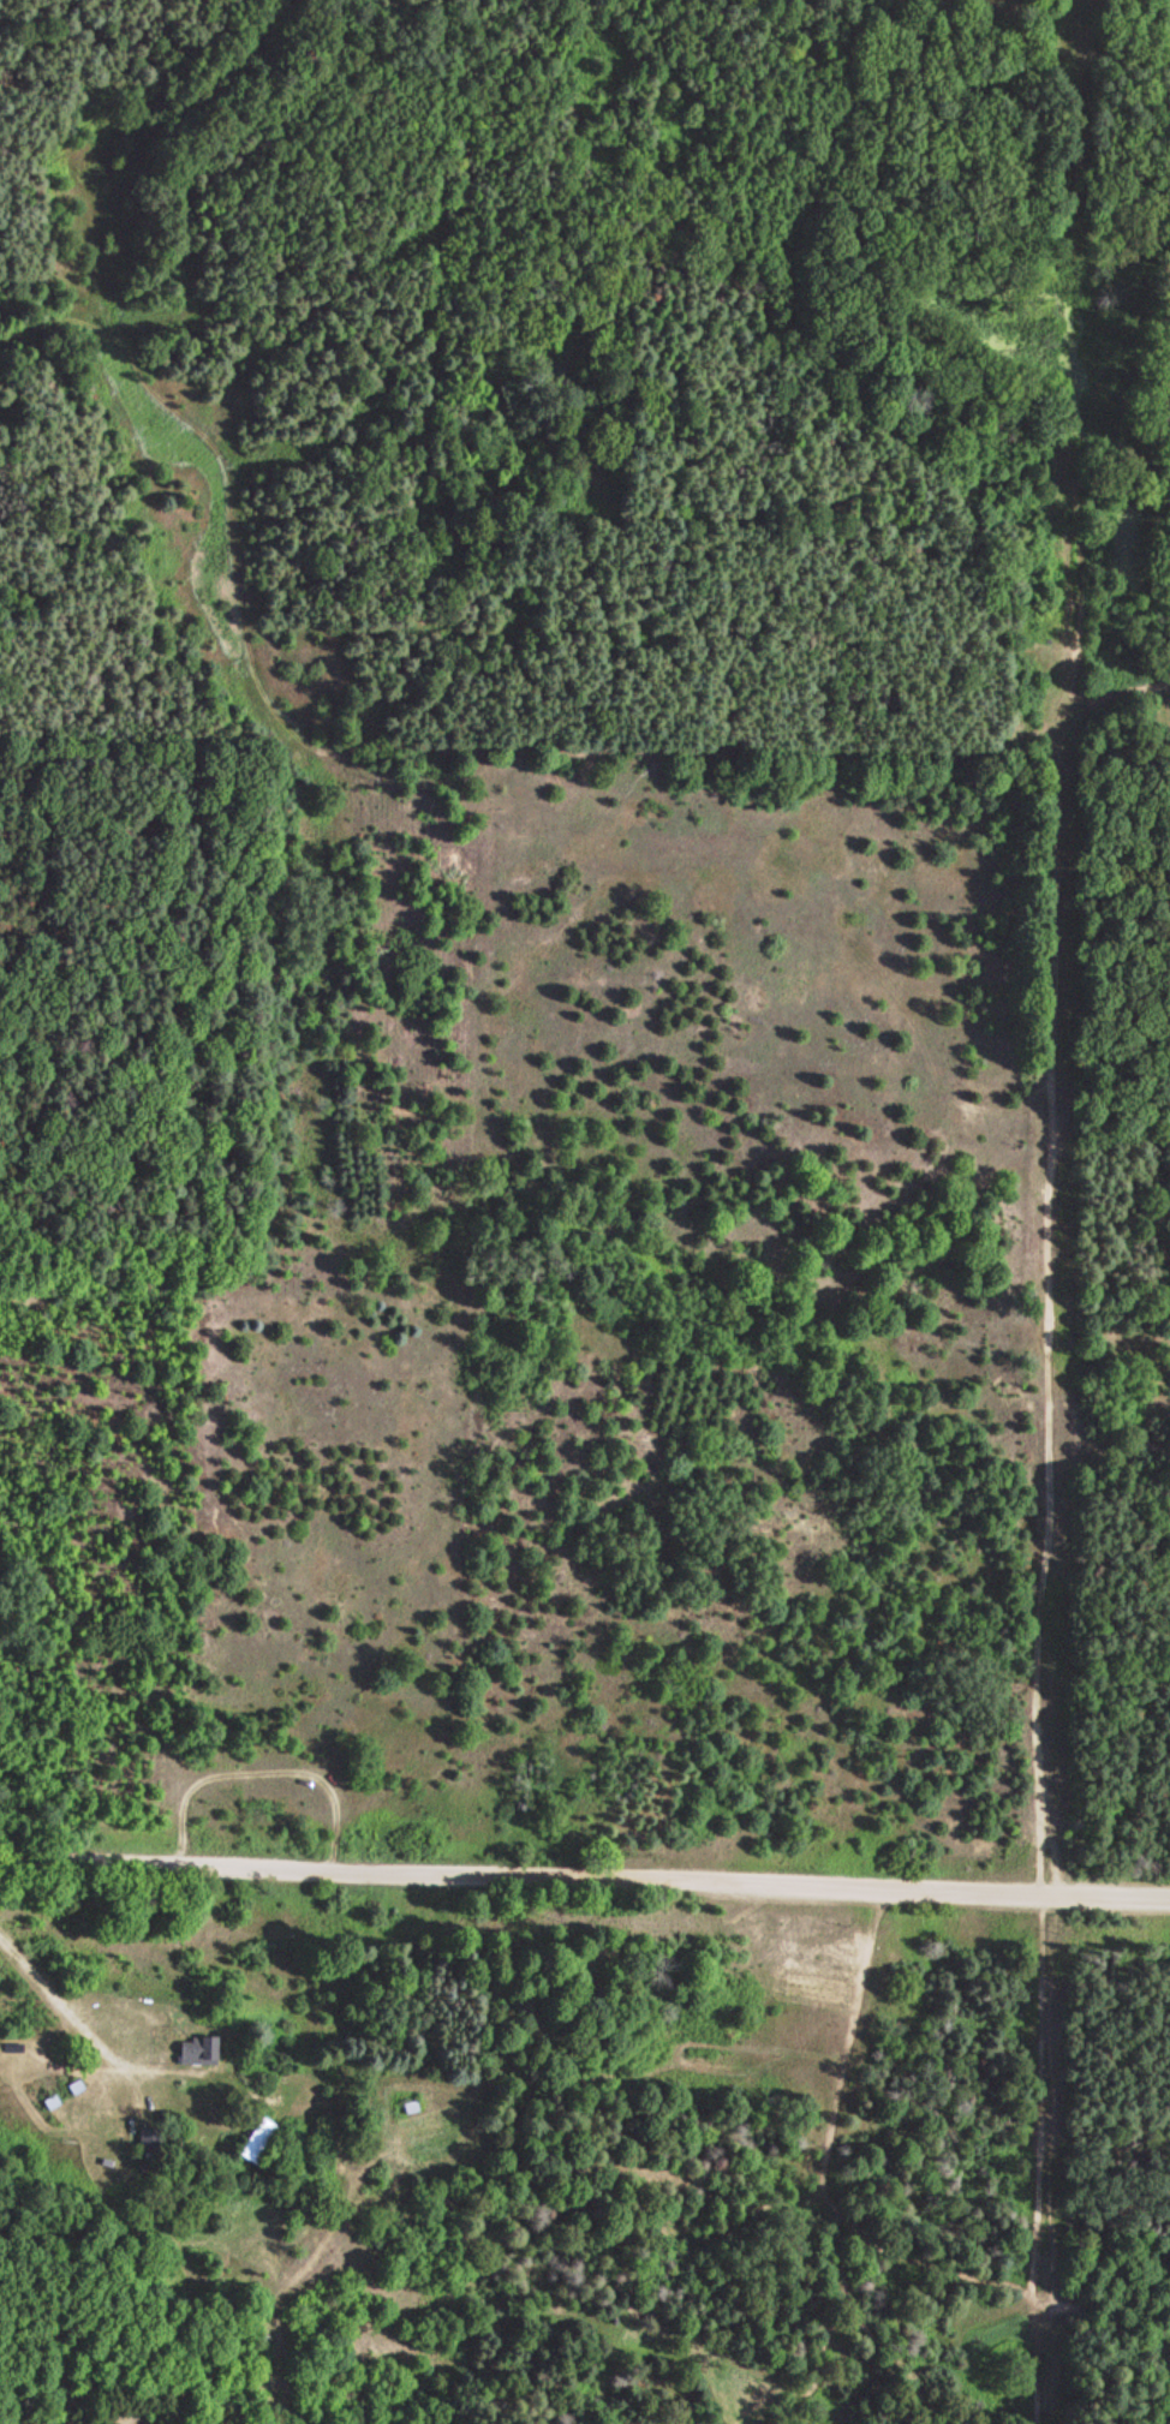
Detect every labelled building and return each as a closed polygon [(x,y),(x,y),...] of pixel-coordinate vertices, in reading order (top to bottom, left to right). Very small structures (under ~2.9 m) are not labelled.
[(178,2060),(216,2060),(216,2037),(201,2037),(201,2043),(178,2043),(178,2060)] [(416,2111),(415,2102),(403,2104),(404,2113),(416,2111)] [(281,2127),(258,2115),(237,2155),(260,2167),(281,2127)] [(160,2129),(138,2129),(138,2157),(160,2157),(160,2129)]
